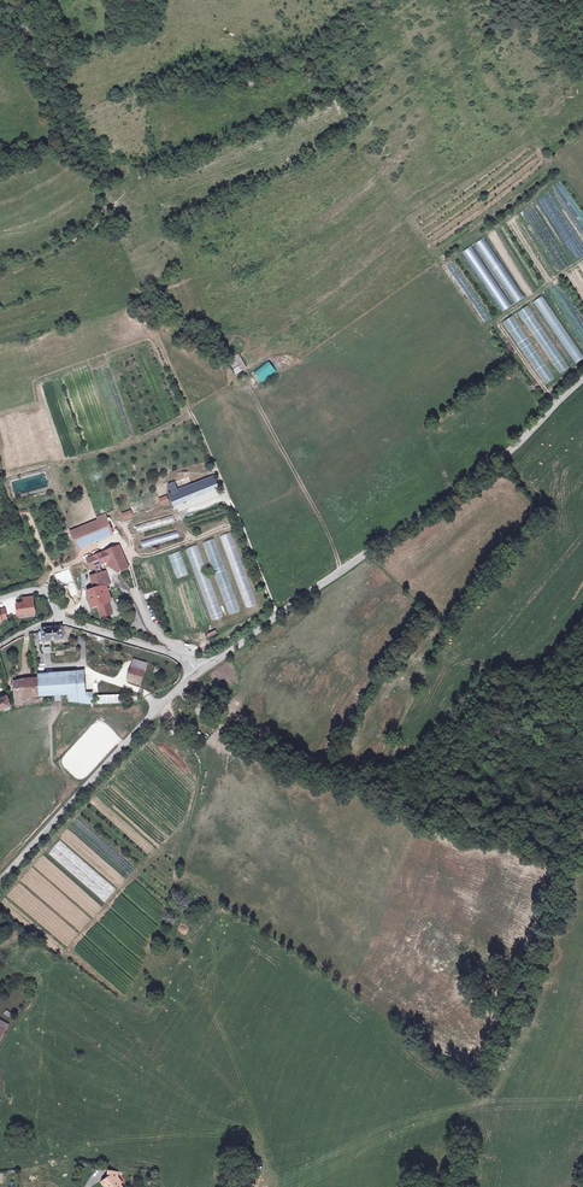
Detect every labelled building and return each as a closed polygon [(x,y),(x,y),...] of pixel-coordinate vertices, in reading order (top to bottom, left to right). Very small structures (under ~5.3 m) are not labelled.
[(476,242),(514,304),(523,298),(486,237),(476,242)] [(472,245),(463,251),(502,312),(511,306),(472,245)] [(543,295),(534,301),(574,364),(582,358),(582,357),(543,295)] [(528,305),(518,312),(558,374),(568,368),(528,305)] [(554,379),(514,315),(504,321),(544,385),(554,379)] [(235,373),(246,367),(241,357),(230,363),(235,373)] [(173,505),(219,489),(215,476),(168,492),(173,505)] [(167,495),(158,498),(161,505),(169,502),(167,495)] [(121,513),(124,520),(134,516),(131,509),(121,513)] [(176,516),(136,528),(139,536),(178,524),(176,516)] [(105,519),(71,534),(77,547),(111,533),(105,519)] [(180,530),(141,542),(143,550),(183,538),(180,530)] [(233,532),(221,536),(247,608),(258,604),(233,532)] [(215,538),(204,542),(228,615),(241,610),(215,538)] [(197,543),(186,547),(196,574),(213,622),(224,618),(197,543)] [(127,568),(118,546),(105,552),(110,565),(116,563),(119,571),(127,568)] [(180,549),(167,554),(177,579),(189,574),(180,549)] [(86,559),(90,569),(108,561),(105,552),(86,559)] [(112,614),(103,587),(109,585),(104,570),(97,572),(98,575),(91,577),(93,586),(95,589),(91,590),(88,592),(93,606),(98,605),(102,617),(112,614)] [(76,588),(72,576),(70,577),(69,573),(62,576),(63,579),(61,580),(65,591),(76,588)] [(33,595),(21,597),(22,602),(15,603),(17,617),(29,616),(28,614),(36,613),(33,595)] [(0,608),(0,622),(8,620),(5,607),(0,608)] [(62,627),(62,626),(42,628),(42,630),(43,639),(43,642),(63,640),(63,636),(62,627)] [(144,671),(146,663),(134,659),(131,667),(144,671)] [(140,685),(144,671),(131,667),(127,681),(140,685)] [(84,697),(83,675),(38,678),(38,679),(40,696),(69,694),(69,701),(78,702),(91,704),(91,697),(84,697)] [(40,696),(38,679),(24,680),(14,683),(16,701),(27,700),(27,697),(40,696)] [(11,707),(7,696),(0,699),(0,711),(11,707)] [(249,731),(243,727),(240,733),(245,736),(249,731)] [(239,743),(233,739),(230,743),(237,748),(239,743)] [(102,1182),(106,1186),(122,1186),(120,1184),(116,1179),(117,1176),(117,1173),(109,1171),(107,1178),(102,1182)]
